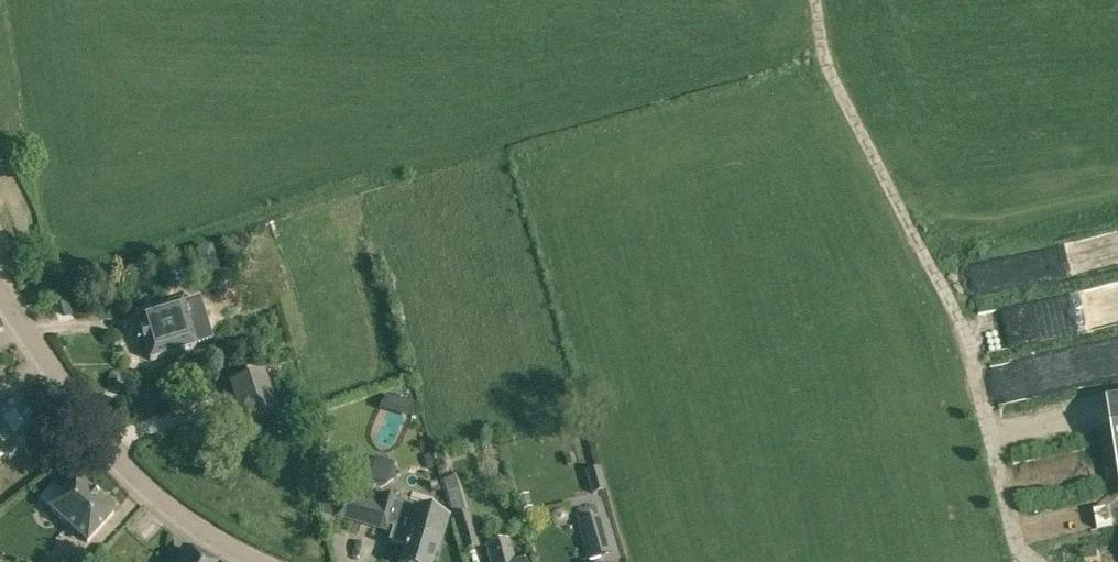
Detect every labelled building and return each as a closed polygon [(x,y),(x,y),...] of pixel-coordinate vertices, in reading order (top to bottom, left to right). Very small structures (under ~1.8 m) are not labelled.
[(137,315),(151,360),(196,346),(182,301),(137,315)] [(1100,358),(1101,370),(1080,371),(1081,386),(1117,383),(1117,357),(1100,358)] [(232,385),(243,421),(275,411),(264,375),(232,385)] [(23,447),(28,456),(44,445),(38,437),(41,436),(18,401),(0,413),(0,456),(6,452),(9,456),(23,447)] [(1110,408),(1117,461),(1117,406),(1110,408)] [(424,455),(427,469),(435,467),(431,453),(424,455)] [(1097,462),(1049,464),(1051,496),(1099,493),(1097,462)] [(600,469),(588,473),(595,493),(606,489),(600,469)] [(48,506),(86,541),(113,512),(75,477),(62,492),(52,483),(40,496),(50,505),(48,506)] [(460,487),(446,491),(449,501),(463,497),(460,487)] [(320,513),(333,517),(331,510),(326,493),(315,496),(320,513)] [(396,504),(398,498),(381,494),(378,506),(343,496),(337,517),(388,532),(388,531),(396,504)] [(528,494),(517,497),(520,509),(531,506),(528,494)] [(449,501),(453,517),(469,513),(463,497),(449,501)] [(396,504),(388,531),(393,532),(390,542),(406,547),(402,561),(432,561),(434,553),(438,554),(443,540),(441,539),(447,517),(429,512),(429,513),(396,504)] [(597,516),(594,507),(577,512),(580,522),(578,523),(589,560),(613,553),(602,515),(597,516)] [(469,513),(453,517),(453,518),(460,543),(478,538),(471,513),(469,513)] [(509,539),(486,546),(491,561),(515,561),(509,539)] [(183,551),(177,561),(205,561),(183,551)]
